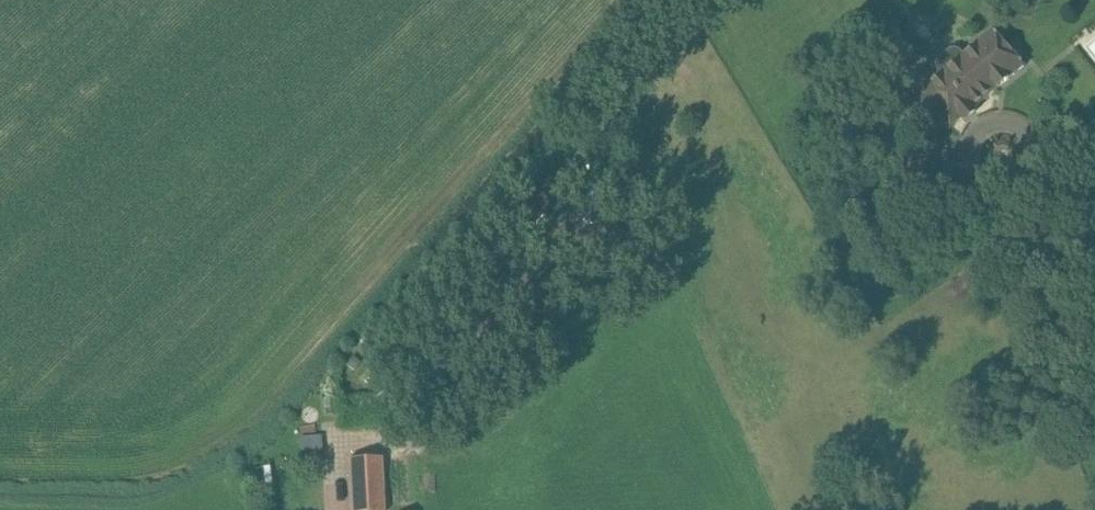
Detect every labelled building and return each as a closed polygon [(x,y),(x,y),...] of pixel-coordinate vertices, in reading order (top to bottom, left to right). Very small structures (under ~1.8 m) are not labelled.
[(1082,36),(1094,55),(1094,27),(1082,36)] [(1025,65),(1010,49),(993,29),(904,105),(927,132),(942,120),(950,129),(1025,65)] [(361,363),(353,357),(345,366),(354,372),(361,363)] [(382,459),(350,460),(352,509),(384,509),(382,459)]
